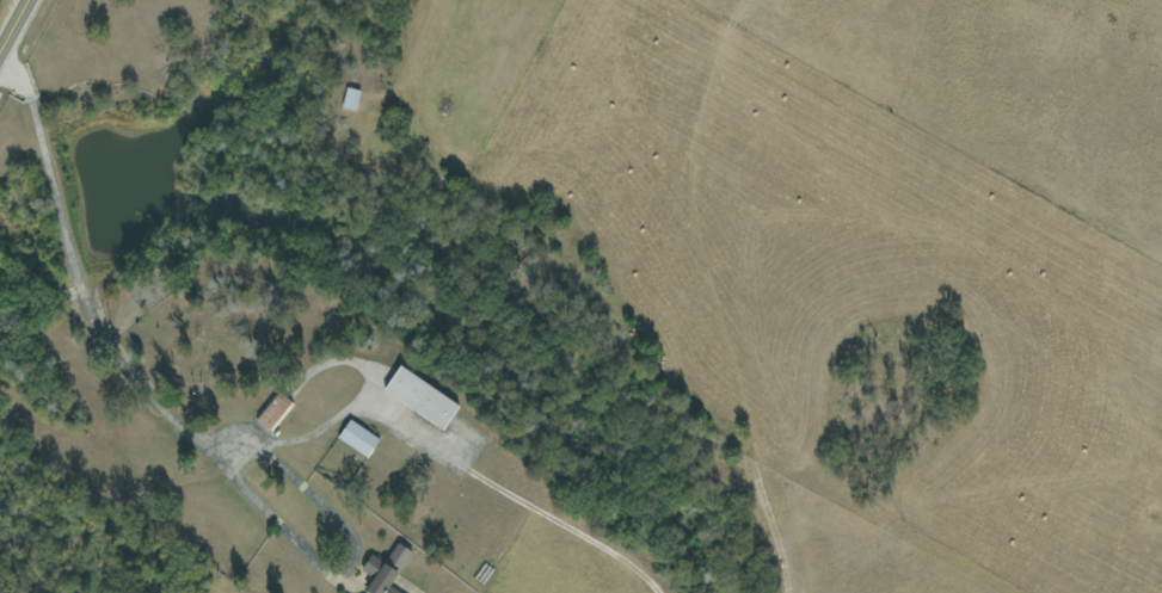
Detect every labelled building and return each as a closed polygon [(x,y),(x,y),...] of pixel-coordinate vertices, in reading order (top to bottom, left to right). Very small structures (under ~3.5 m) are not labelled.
[(361,90),(345,87),(341,108),(356,112),(361,90)] [(461,405),(400,366),(384,391),(444,431),(461,405)] [(293,401),(279,392),(257,421),(271,431),(293,401)] [(338,438),(367,458),(380,440),(350,420),(338,438)] [(371,555),(362,571),(374,577),(365,592),(400,592),(391,588),(411,550),(397,542),(386,563),(371,555)]
